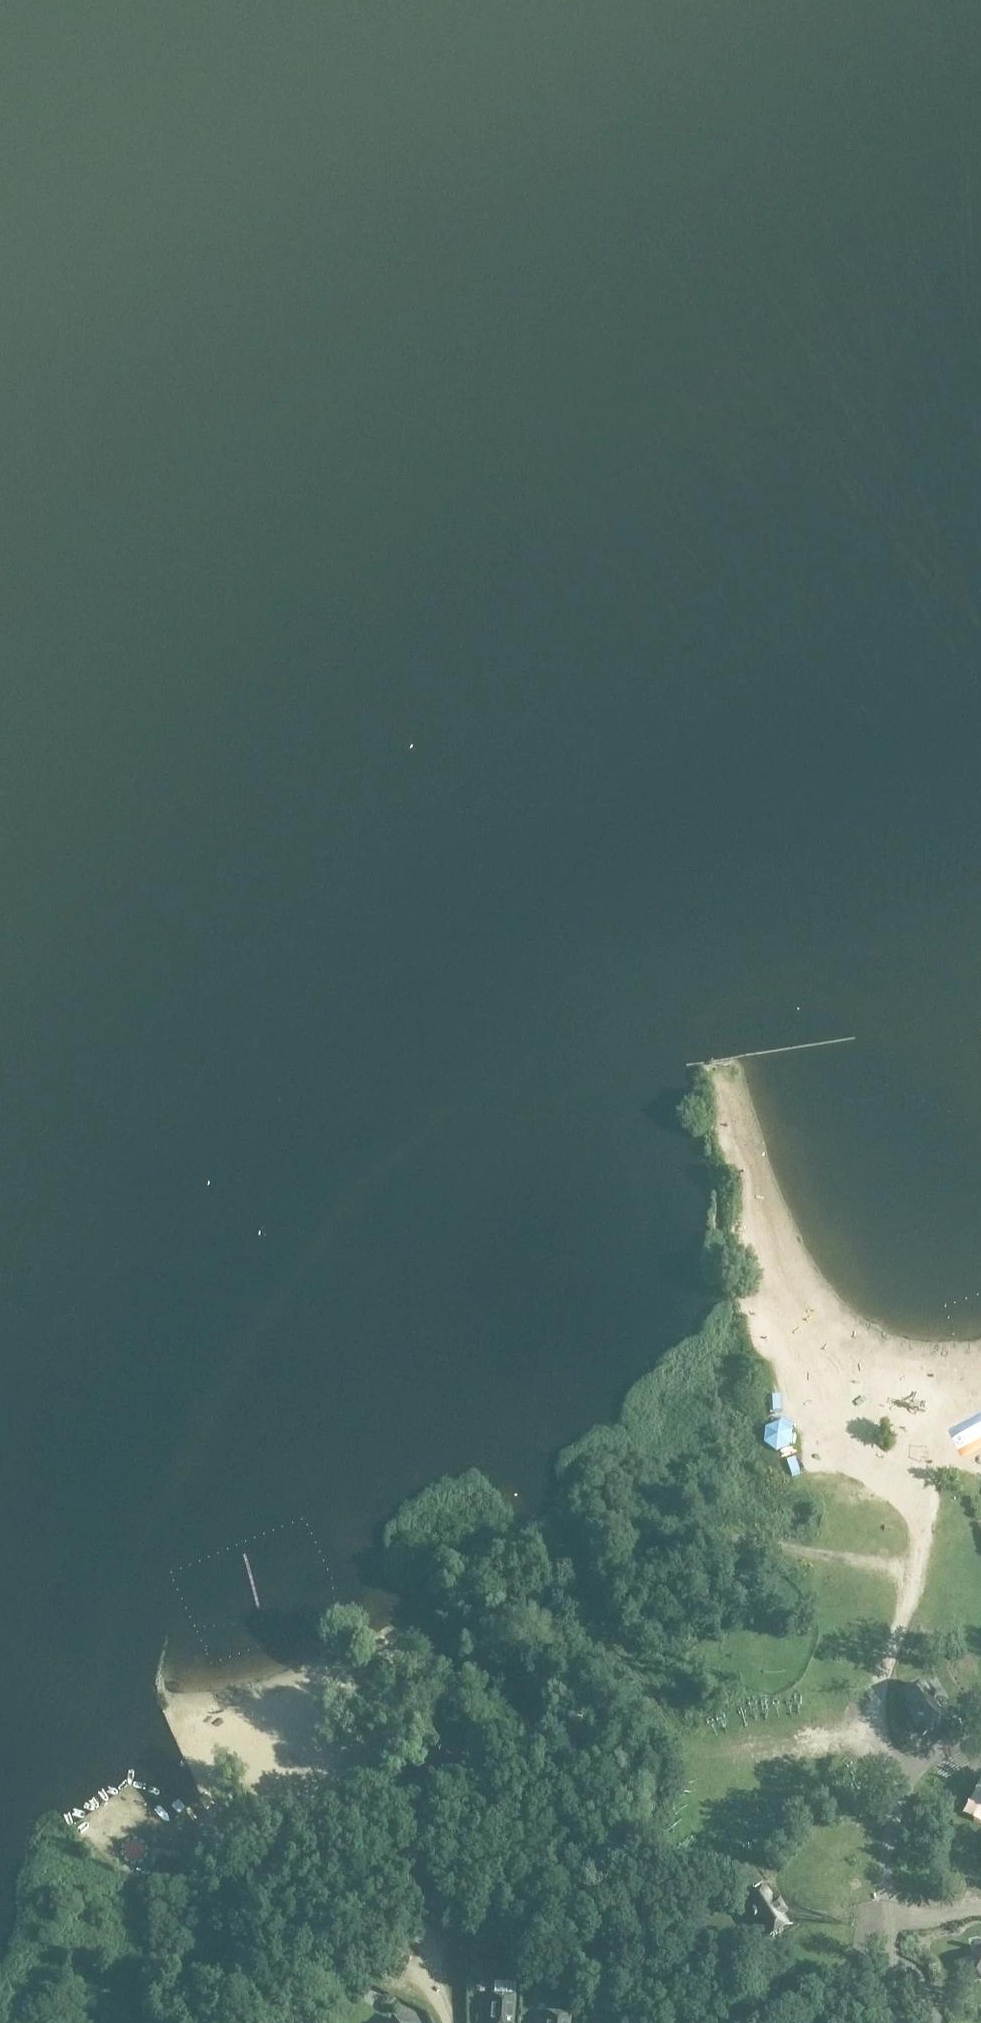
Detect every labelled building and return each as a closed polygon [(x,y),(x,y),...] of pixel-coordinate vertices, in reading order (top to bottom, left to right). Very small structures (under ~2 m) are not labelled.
[(929,1704),(921,1691),(907,1699),(917,1714),(909,1719),(916,1730),(924,1726),(929,1735),(949,1722),(935,1700),(929,1704)] [(771,1895),(748,1909),(767,1940),(789,1926),(771,1895)] [(490,2022),(514,2022),(516,1998),(492,1996),(490,2022)] [(546,2022),(571,2022),(571,2016),(547,2014),(546,2022)]
